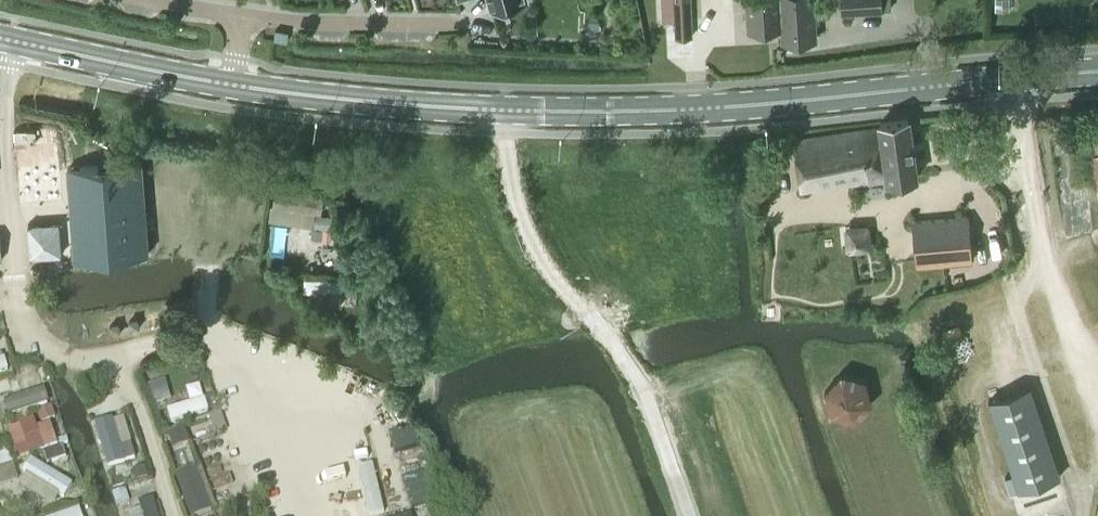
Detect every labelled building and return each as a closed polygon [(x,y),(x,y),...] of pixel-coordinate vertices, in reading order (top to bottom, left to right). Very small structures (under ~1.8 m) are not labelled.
[(490,10),(524,0),(487,0),(490,10)] [(676,21),(676,37),(691,36),(690,0),(660,0),(661,22),(676,21)] [(780,26),(782,26),(780,0),(745,0),(747,28),(780,26)] [(780,26),(781,39),(816,36),(814,7),(827,6),(827,0),(780,0),(782,26),(780,26)] [(852,11),(883,10),(882,0),(852,0),(852,11)] [(889,180),(917,176),(908,118),(880,122),(881,128),(795,140),(801,189),(888,175),(889,180)] [(14,130),(19,202),(63,199),(57,127),(14,130)] [(913,221),(916,265),(972,260),(968,216),(913,221)] [(60,221),(27,224),(30,254),(61,253),(61,251),(76,250),(74,222),(60,223),(60,221)] [(751,264),(756,307),(860,296),(856,252),(751,264)] [(841,371),(822,390),(829,414),(855,421),(872,403),(866,378),(841,371)] [(1060,475),(1030,386),(989,400),(1013,473),(1004,476),(1010,493),(1060,475)]
